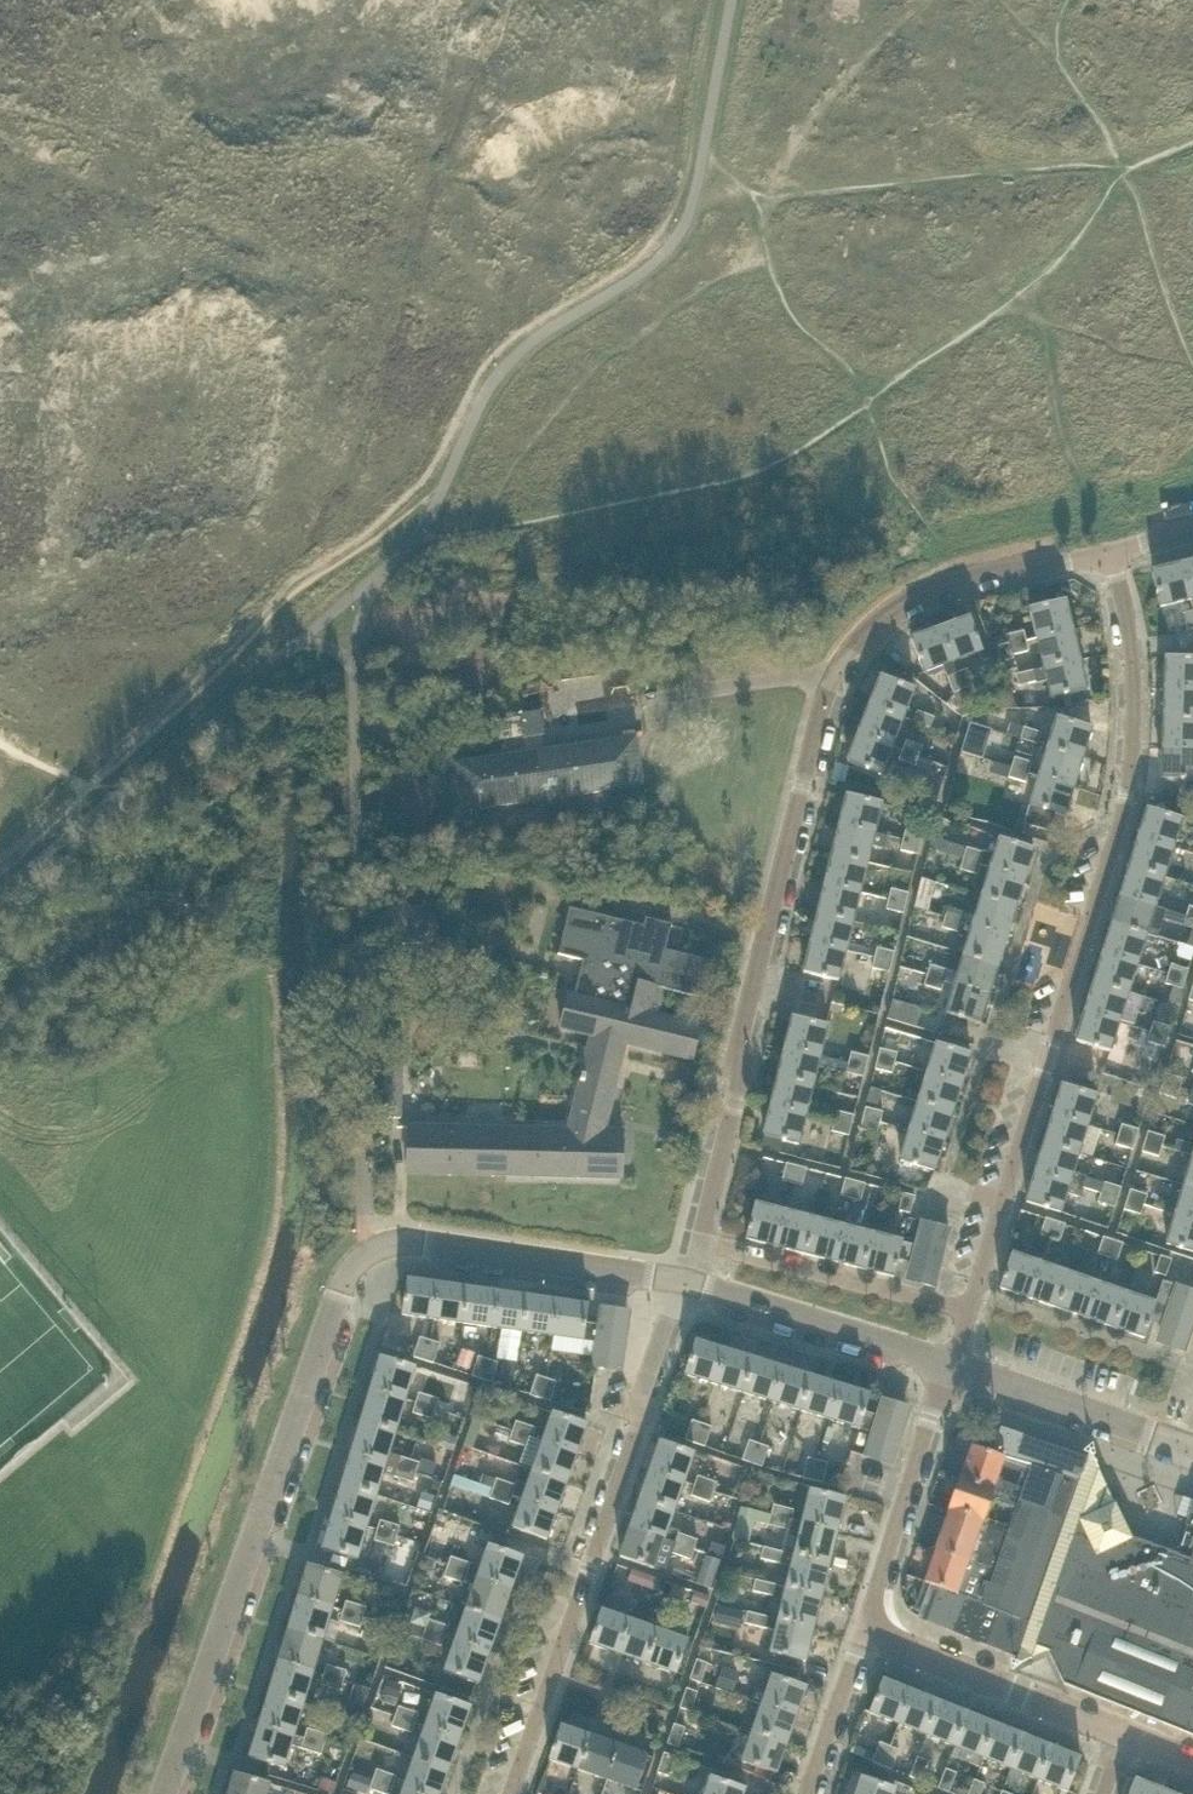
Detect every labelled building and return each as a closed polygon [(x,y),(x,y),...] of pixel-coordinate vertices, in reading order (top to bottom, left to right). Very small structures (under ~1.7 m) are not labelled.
[(1192,599),(1192,562),(1183,565),(1191,600),(1192,599)] [(1191,600),(1183,565),(1153,572),(1161,607),(1181,602),(1188,630),(1176,633),(1179,644),(1192,641),(1192,608),(1191,600)] [(986,592),(990,609),(1017,603),(1013,586),(986,592)] [(1073,631),(1065,601),(1065,600),(1031,608),(1038,639),(1073,631)] [(953,662),(982,652),(970,618),(941,628),(953,662)] [(925,672),(953,662),(941,628),(913,639),(925,672)] [(1045,668),(1079,660),(1073,631),(1038,639),(1045,668)] [(1010,646),(1027,642),(1024,632),(1007,636),(1010,646)] [(1027,642),(1010,646),(1012,655),(1029,651),(1027,642)] [(1166,657),(1165,688),(1192,689),(1192,658),(1166,657)] [(1079,660),(1045,668),(1017,674),(1020,685),(1037,681),(1037,683),(1048,681),(1052,698),(1086,689),(1079,660)] [(957,673),(963,689),(973,686),(967,670),(957,673)] [(954,693),(963,689),(957,673),(948,676),(954,693)] [(904,718),(915,689),(882,676),(871,704),(904,718)] [(1002,709),(1018,708),(1007,677),(992,680),(1002,709)] [(1165,688),(1164,718),(1192,719),(1192,689),(1165,688)] [(893,746),(904,718),(871,704),(860,732),(893,746)] [(527,710),(511,710),(511,726),(528,725),(527,710)] [(931,728),(935,717),(919,711),(915,722),(931,728)] [(1013,746),(1019,727),(980,713),(974,732),(1013,746)] [(1083,757),(1092,728),(1058,717),(1049,747),(1083,757)] [(1164,718),(1163,748),(1192,749),(1192,719),(1164,718)] [(1021,739),(1038,744),(1042,733),(1025,728),(1021,739)] [(882,774),(893,746),(860,732),(848,761),(882,774)] [(644,785),(642,773),(637,736),(454,762),(461,811),(644,785)] [(904,750),(920,756),(923,747),(908,740),(904,750)] [(1074,786),(1083,757),(1049,747),(1040,776),(1074,786)] [(1163,748),(1162,779),(1192,780),(1192,749),(1163,748)] [(916,765),(920,756),(904,750),(900,759),(916,765)] [(1012,767),(1029,773),(1032,763),(1015,758),(1012,767)] [(1026,783),(1029,773),(1012,767),(1009,777),(1026,783)] [(1065,815),(1074,786),(1040,776),(1031,805),(1065,815)] [(875,833),(882,803),(848,794),(840,825),(875,833)] [(1173,848),(1182,818),(1148,808),(1139,838),(1173,848)] [(867,862),(875,833),(840,825),(833,854),(867,862)] [(904,840),(920,844),(923,834),(906,831),(904,840)] [(995,855),(933,836),(929,848),(964,859),(964,860),(980,865),(991,868),(1025,879),(1034,849),(1000,838),(995,855)] [(1164,877),(1173,848),(1139,838),(1130,867),(1164,877)] [(918,855),(920,844),(904,840),(902,851),(918,855)] [(860,892),(867,862),(833,854),(826,883),(860,892)] [(964,860),(960,870),(977,875),(980,865),(964,860)] [(1155,906),(1164,877),(1130,867),(1121,895),(1155,906)] [(1016,908),(1025,879),(991,868),(982,898),(1016,908)] [(853,921),(860,892),(826,883),(819,913),(853,921)] [(890,899),(906,903),(908,893),(892,889),(890,899)] [(1146,935),(1155,906),(1121,895),(1112,925),(1146,935)] [(1007,937),(1016,908),(982,898),(973,926),(1007,937)] [(904,913),(906,903),(890,899),(887,909),(904,913)] [(627,913),(625,921),(570,908),(559,955),(588,962),(583,979),(578,983),(575,996),(569,994),(561,1027),(593,1035),(570,1130),(409,1126),(407,1172),(508,1175),(623,1177),(624,1131),(605,1131),(626,1043),(693,1059),(701,1026),(659,1016),(666,989),(699,997),(708,960),(666,950),(672,924),(627,913)] [(946,918),(963,923),(966,913),(949,908),(946,918)] [(846,951),(853,921),(819,913),(811,943),(846,951)] [(1187,916),(1184,926),(1192,929),(1192,918),(1187,916)] [(960,933),(963,923),(946,918),(943,928),(960,933)] [(1137,964),(1146,935),(1112,925),(1103,954),(1137,964)] [(998,966),(1007,937),(973,926),(964,956),(998,966)] [(839,981),(846,951),(811,943),(804,972),(839,981)] [(875,958),(892,962),(894,952),(878,948),(875,958)] [(1128,993),(1137,964),(1103,954),(1095,982),(1128,993)] [(989,995),(998,966),(964,956),(955,984),(989,995)] [(906,957),(904,978),(924,980),(926,959),(906,957)] [(889,972),(892,962),(875,958),(873,968),(889,972)] [(1169,974),(1185,979),(1188,970),(1172,965),(1169,974)] [(928,976),(945,981),(948,971),(931,966),(928,976)] [(1182,989),(1185,979),(1169,974),(1166,984),(1182,989)] [(942,990),(945,981),(928,976),(925,985),(942,990)] [(1119,1022),(1128,993),(1095,982),(1086,1011),(1119,1022)] [(981,1023),(989,995),(955,984),(946,1013),(981,1023)] [(917,1027),(923,1009),(893,1000),(888,1018),(917,1027)] [(833,1002),(830,1012),(831,1012),(838,1014),(841,1004),(833,1002)] [(1110,1051),(1119,1022),(1086,1011),(1077,1040),(1110,1051)] [(820,1055),(828,1025),(793,1017),(786,1047),(820,1055)] [(1151,1032),(1168,1037),(1170,1027),(1154,1022),(1151,1032)] [(1164,1047),(1168,1037),(1151,1032),(1148,1042),(1164,1047)] [(962,1083),(971,1054),(937,1044),(928,1073),(962,1083)] [(813,1085),(820,1055),(786,1047),(779,1077),(813,1085)] [(878,1058),(895,1063),(897,1053),(880,1049),(878,1058)] [(849,1062),(866,1066),(869,1057),(852,1053),(849,1062)] [(892,1073),(895,1063),(878,1058),(876,1069),(892,1073)] [(864,1077),(866,1066),(849,1062),(847,1072),(864,1077)] [(953,1113),(962,1083),(928,1073),(919,1102),(953,1113)] [(1163,1084),(1180,1089),(1183,1079),(1166,1074),(1163,1084)] [(806,1114),(813,1085),(779,1077),(772,1106),(806,1114)] [(1087,1125),(1097,1095),(1063,1084),(1054,1115),(1087,1125)] [(1177,1099),(1180,1089),(1163,1084),(1160,1094),(1177,1099)] [(944,1141),(953,1113),(919,1102),(910,1131),(944,1141)] [(799,1144),(806,1114),(772,1106),(764,1135),(799,1144)] [(864,1117),(881,1122),(883,1112),(866,1108),(864,1117)] [(835,1121),(852,1125),(854,1116),(838,1112),(835,1121)] [(1079,1154),(1087,1125),(1054,1115),(1045,1144),(1079,1154)] [(878,1132),(881,1122),(864,1117),(861,1128),(878,1132)] [(850,1135),(852,1125),(835,1121),(833,1131),(850,1135)] [(1119,1135),(1136,1140),(1139,1130),(1122,1125),(1119,1135)] [(935,1170),(944,1141),(910,1131),(901,1161),(935,1170)] [(1145,1142),(1162,1147),(1165,1138),(1148,1132),(1145,1142)] [(1132,1150),(1136,1140),(1119,1135),(1116,1145),(1132,1150)] [(1159,1157),(1162,1147),(1145,1142),(1142,1152),(1159,1157)] [(1084,1187),(1087,1176),(1073,1171),(1079,1154),(1045,1144),(1036,1173),(1084,1187)] [(1185,1185),(1192,1188),(1192,1158),(1185,1185)] [(793,1183),(797,1166),(787,1163),(783,1180),(793,1183)] [(797,1166),(793,1183),(803,1185),(807,1169),(797,1166)] [(760,1205),(768,1175),(760,1173),(752,1203),(756,1204),(747,1238),(777,1246),(785,1212),(760,1205)] [(1081,1197),(1084,1187),(1036,1173),(1027,1201),(1061,1212),(1067,1193),(1081,1197)] [(852,1198),(856,1181),(846,1179),(842,1196),(852,1198)] [(856,1181),(852,1198),(861,1201),(866,1184),(856,1181)] [(1101,1192),(1118,1198),(1121,1188),(1104,1183),(1101,1192)] [(1185,1185),(1176,1214),(1192,1219),(1192,1188),(1185,1185)] [(1127,1200),(1144,1205),(1147,1195),(1130,1190),(1127,1200)] [(1115,1207),(1118,1198),(1101,1192),(1098,1202),(1115,1207)] [(910,1213),(915,1197),(903,1194),(899,1210),(910,1213)] [(1141,1215),(1144,1205),(1127,1200),(1124,1210),(1141,1215)] [(835,1261),(844,1227),(848,1212),(838,1210),(834,1224),(815,1219),(806,1253),(835,1261)] [(806,1253),(815,1219),(785,1212),(777,1246),(806,1253)] [(1176,1214),(1167,1244),(1192,1251),(1192,1219),(1176,1214)] [(936,1279),(942,1258),(949,1228),(923,1222),(909,1218),(903,1242),(899,1258),(913,1262),(910,1273),(936,1279)] [(1050,1238),(1056,1222),(1046,1218),(1042,1231),(1040,1235),(1050,1238)] [(1056,1222),(1050,1238),(1060,1241),(1065,1225),(1056,1222)] [(865,1269),(873,1235),(844,1227),(835,1261),(865,1269)] [(899,1258),(903,1242),(873,1235),(865,1269),(894,1276),(899,1258)] [(1108,1257),(1114,1241),(1104,1238),(1098,1254),(1108,1257)] [(1114,1241),(1108,1257),(1117,1260),(1123,1244),(1114,1241)] [(1030,1297),(1041,1264),(1012,1254),(1001,1287),(1030,1297)] [(1166,1276),(1172,1260),(1161,1256),(1155,1273),(1166,1276)] [(1058,1307),(1070,1274),(1041,1264),(1030,1297),(1058,1307)] [(1087,1318),(1099,1284),(1070,1274),(1058,1307),(1087,1318)] [(434,1319),(439,1283),(408,1279),(403,1314),(434,1319)] [(1192,1324),(1192,1290),(1164,1281),(1156,1304),(1155,1308),(1151,1319),(1165,1324),(1161,1336),(1186,1344),(1192,1324)] [(464,1323),(469,1287),(439,1283),(434,1319),(464,1323)] [(1116,1328),(1127,1294),(1099,1284),(1087,1318),(1116,1328)] [(494,1327),(499,1292),(469,1287),(464,1323),(494,1327)] [(524,1331),(529,1296),(499,1292),(494,1327),(524,1331)] [(1155,1308),(1156,1304),(1127,1294),(1116,1328),(1145,1338),(1151,1319),(1155,1308)] [(554,1336),(559,1300),(529,1296),(524,1331),(554,1336)] [(584,1339),(586,1324),(589,1305),(559,1300),(554,1336),(584,1340),(584,1339)] [(621,1371),(629,1318),(602,1314),(601,1326),(586,1324),(584,1339),(598,1341),(594,1367),(621,1371)] [(428,1360),(431,1340),(421,1337),(415,1356),(428,1360)] [(431,1340),(428,1360),(435,1362),(441,1343),(431,1340)] [(715,1384),(726,1349),(696,1340),(686,1375),(715,1384)] [(744,1393),(755,1358),(726,1349),(715,1384),(744,1393)] [(462,1354),(459,1365),(470,1368),(473,1358),(473,1357),(474,1357),(463,1353),(462,1354)] [(486,1380),(489,1359),(480,1356),(473,1376),(486,1380)] [(406,1400),(415,1367),(381,1357),(372,1389),(406,1400)] [(773,1402),(784,1367),(755,1358),(744,1393),(773,1402)] [(489,1359),(486,1380),(493,1383),(499,1362),(489,1359)] [(802,1411),(813,1376),(784,1367),(773,1402),(802,1411)] [(544,1399),(547,1379),(538,1375),(531,1395),(544,1399)] [(830,1420),(842,1385),(813,1376),(802,1411),(830,1420)] [(547,1379),(544,1399),(551,1402),(557,1382),(547,1379)] [(860,1429),(865,1413),(871,1394),(842,1385),(830,1420),(858,1428),(860,1429)] [(396,1432),(406,1400),(372,1389),(362,1421),(396,1432)] [(417,1403),(436,1409),(439,1399),(420,1393),(417,1403)] [(434,1418),(436,1409),(417,1403),(414,1412),(434,1418)] [(892,1464),(908,1414),(882,1406),(879,1417),(865,1413),(860,1429),(858,1428),(850,1451),(892,1464)] [(577,1453),(587,1424),(554,1412),(543,1442),(577,1453)] [(697,1443),(703,1424),(693,1420),(686,1440),(697,1443)] [(386,1463),(396,1432),(362,1421),(352,1453),(386,1463)] [(513,1431),(532,1438),(536,1428),(517,1421),(513,1431)] [(703,1424),(697,1443),(706,1446),(712,1427),(703,1424)] [(529,1447),(532,1438),(513,1431),(510,1440),(529,1447)] [(1067,1515),(1076,1489),(1086,1460),(1003,1431),(995,1454),(994,1455),(1004,1459),(1032,1468),(1024,1490),(1021,1499),(1067,1515)] [(455,1450),(459,1438),(441,1433),(438,1444),(455,1450)] [(651,1470),(684,1482),(694,1453),(661,1441),(651,1470)] [(754,1464),(760,1444),(750,1441),(743,1460),(754,1464)] [(567,1482),(577,1453),(543,1442),(533,1470),(567,1482)] [(760,1444),(754,1464),(762,1467),(769,1448),(760,1444)] [(1021,1499),(1024,1490),(1002,1482),(998,1477),(1004,1459),(994,1455),(995,1454),(973,1447),(961,1479),(1021,1499)] [(377,1495),(386,1463),(352,1453),(343,1485),(377,1495)] [(398,1466),(417,1472),(420,1462),(400,1457),(398,1466)] [(811,1480),(817,1460),(808,1459),(804,1478),(811,1480)] [(817,1460),(811,1480),(824,1483),(828,1463),(817,1460)] [(414,1482),(417,1472),(398,1466),(395,1476),(414,1482)] [(557,1511),(567,1482),(533,1470),(523,1499),(557,1511)] [(674,1511),(684,1482),(651,1470),(641,1499),(674,1511)] [(490,1498),(493,1488),(455,1475),(453,1483),(490,1498)] [(699,1476),(695,1486),(714,1493),(718,1483),(699,1476)] [(493,1488),(513,1495),(516,1485),(497,1479),(493,1488)] [(1018,1508),(1021,1499),(961,1479),(950,1511),(966,1516),(964,1524),(980,1530),(984,1517),(989,1502),(995,1500),(1018,1508)] [(367,1527),(377,1495),(343,1485),(333,1517),(367,1527)] [(711,1502),(714,1493),(695,1486),(692,1495),(711,1502)] [(509,1505),(513,1495),(493,1488),(490,1498),(509,1505)] [(1116,1503),(1088,1493),(1076,1489),(1067,1515),(1021,1499),(1018,1508),(1011,1527),(996,1571),(990,1569),(986,1578),(993,1581),(991,1585),(985,1583),(980,1596),(986,1598),(985,1603),(984,1604),(1002,1611),(989,1644),(1017,1655),(1023,1641),(1037,1646),(1050,1652),(1051,1652),(1050,1654),(1065,1683),(1192,1735),(1192,1561),(1178,1556),(1179,1554),(1132,1537),(1116,1503)] [(846,1498),(828,1494),(811,1490),(803,1522),(838,1531),(846,1498)] [(547,1540),(557,1511),(523,1499),(513,1528),(547,1540)] [(695,1550),(698,1539),(680,1533),(686,1515),(674,1511),(641,1499),(631,1527),(695,1550)] [(774,1506),(772,1515),(792,1520),(795,1510),(774,1506)] [(772,1515),(740,1507),(733,1539),(750,1543),(755,1521),(789,1529),(788,1533),(800,1536),(795,1555),(830,1564),(838,1531),(803,1522),(792,1520),(772,1515)] [(357,1559),(367,1527),(333,1517),(323,1549),(357,1559)] [(996,1571),(1011,1527),(984,1517),(980,1530),(964,1524),(948,1519),(937,1550),(990,1569),(996,1571)] [(378,1530),(398,1536),(400,1526),(381,1520),(378,1530)] [(1189,1524),(1188,1525),(1189,1525),(1179,1554),(1178,1556),(1192,1561),(1192,1525),(1189,1524)] [(692,1559),(695,1550),(631,1527),(621,1556),(654,1568),(660,1550),(671,1554),(672,1552),(692,1559)] [(395,1545),(398,1536),(378,1530),(375,1540),(395,1545)] [(512,1588),(523,1556),(489,1545),(478,1577),(512,1588)] [(784,1552),(783,1552),(764,1547),(761,1559),(781,1563),(784,1552)] [(990,1569),(937,1550),(925,1583),(939,1587),(940,1587),(957,1593),(958,1592),(964,1573),(970,1572),(986,1578),(990,1569)] [(822,1596),(830,1564),(795,1555),(787,1587),(822,1596)] [(448,1566),(468,1573),(471,1564),(458,1559),(452,1557),(449,1564),(448,1566)] [(343,1575),(318,1568),(309,1565),(299,1597),(333,1607),(343,1575)] [(464,1583),(468,1573),(448,1566),(445,1576),(464,1583)] [(712,1584),(717,1571),(703,1566),(698,1579),(712,1584)] [(644,1586),(648,1576),(632,1570),(629,1580),(644,1586)] [(648,1576),(644,1586),(658,1591),(661,1581),(648,1576)] [(501,1620),(512,1588),(478,1577),(467,1608),(501,1620)] [(773,1596),(776,1585),(756,1580),(753,1591),(773,1596)] [(680,1603),(685,1588),(674,1584),(669,1599),(680,1603)] [(813,1631),(822,1596),(787,1587),(778,1623),(813,1631)] [(957,1593),(940,1587),(939,1587),(935,1599),(928,1619),(928,1620),(989,1644),(1002,1611),(984,1604),(985,1603),(958,1592),(957,1593)] [(705,1608),(709,1598),(695,1593),(692,1603),(705,1608)] [(928,1620),(928,1619),(935,1599),(925,1595),(918,1616),(928,1620)] [(323,1639),(333,1607),(299,1597),(289,1629),(323,1639)] [(344,1611),(363,1617),(366,1607),(347,1601),(344,1611)] [(490,1652),(501,1620),(467,1608),(456,1639),(490,1652)] [(619,1653),(632,1620),(602,1610),(590,1643),(619,1653)] [(360,1626),(363,1617),(344,1611),(341,1620),(360,1626)] [(765,1628),(767,1620),(747,1615),(745,1623),(765,1628)] [(426,1628),(446,1635),(449,1626),(430,1619),(426,1628)] [(403,1620),(399,1630),(423,1638),(426,1628),(403,1620)] [(648,1663),(660,1630),(632,1620),(619,1653),(648,1663)] [(806,1661),(813,1631),(778,1623),(771,1652),(806,1661)] [(442,1645),(446,1635),(426,1628),(423,1638),(442,1645)] [(313,1671),(323,1639),(289,1629),(279,1661),(313,1671)] [(677,1674),(689,1640),(660,1630),(648,1663),(677,1674)] [(479,1683),(490,1652),(456,1639),(445,1671),(479,1683)] [(691,1677),(702,1681),(708,1663),(698,1659),(691,1677)] [(304,1703),(313,1671),(279,1661),(270,1693),(304,1703)] [(324,1675),(344,1681),(347,1670),(327,1665),(324,1675)] [(341,1690),(344,1681),(324,1675),(322,1684),(341,1690)] [(796,1716),(807,1686),(773,1675),(763,1704),(796,1716)] [(912,1691),(897,1685),(884,1679),(870,1712),(899,1724),(912,1691)] [(681,1706),(692,1710),(698,1692),(687,1688),(681,1706)] [(940,1702),(921,1694),(912,1691),(899,1724),(927,1735),(940,1702)] [(294,1735),(304,1703),(270,1693),(260,1725),(294,1735)] [(460,1739),(471,1706),(437,1695),(426,1727),(460,1739)] [(970,1713),(949,1705),(940,1702),(927,1735),(957,1746),(970,1713)] [(786,1745),(796,1716),(763,1704),(753,1732),(786,1745)] [(395,1716),(414,1723),(418,1713),(399,1706),(395,1716)] [(980,1767),(984,1757),(997,1724),(970,1713),(957,1746),(953,1756),(980,1767)] [(411,1732),(414,1723),(395,1716),(392,1726),(411,1732)] [(679,1747),(685,1728),(675,1724),(668,1744),(679,1747)] [(1025,1735),(1006,1728),(997,1724),(984,1757),(1012,1768),(1025,1735)] [(284,1767),(294,1735),(260,1725),(250,1757),(284,1767)] [(590,1735),(566,1727),(562,1725),(550,1759),(578,1769),(590,1735)] [(449,1770),(460,1739),(426,1727),(415,1758),(449,1770)] [(305,1738),(325,1744),(328,1734),(308,1728),(305,1738)] [(776,1773),(786,1745),(753,1732),(743,1762),(776,1773)] [(607,1779),(619,1745),(590,1735),(578,1769),(607,1779)] [(1040,1780),(1053,1746),(1025,1735),(1012,1768),(1006,1783),(1017,1788),(1018,1785),(1020,1786),(1024,1773),(1040,1780)] [(322,1754),(325,1744),(305,1738),(302,1748),(322,1754)] [(881,1742),(877,1754),(874,1761),(883,1765),(890,1746),(881,1742)] [(874,1761),(877,1754),(855,1744),(852,1751),(874,1761)] [(646,1763),(648,1756),(619,1745),(607,1779),(636,1790),(639,1781),(646,1783),(652,1765),(646,1763)] [(883,1765),(893,1769),(900,1750),(890,1746),(883,1765)] [(1068,1791),(1081,1758),(1053,1746),(1040,1780),(1068,1791)] [(669,1776),(676,1757),(665,1753),(658,1773),(669,1776)] [(921,1780),(929,1761),(918,1757),(911,1776),(921,1780)] [(449,1770),(415,1758),(404,1789),(417,1793),(440,1793),(449,1770)] [(377,1769),(373,1779),(393,1786),(396,1776),(377,1769)] [(948,1769),(940,1787),(950,1791),(957,1773),(948,1769)] [(270,1783),(236,1773),(229,1793),(266,1793),(270,1783)] [(742,1787),(712,1776),(705,1793),(744,1793),(746,1788),(742,1787)] [(895,1788),(862,1776),(856,1793),(893,1793),(895,1788)] [(335,1793),(338,1782),(322,1777),(318,1788),(335,1793)] [(393,1786),(373,1779),(370,1789),(385,1793),(390,1793),(393,1786)] [(1164,1791),(1135,1779),(1129,1793),(1163,1793),(1164,1791)] [(970,1793),(982,1793),(986,1784),(975,1780),(970,1793)]
